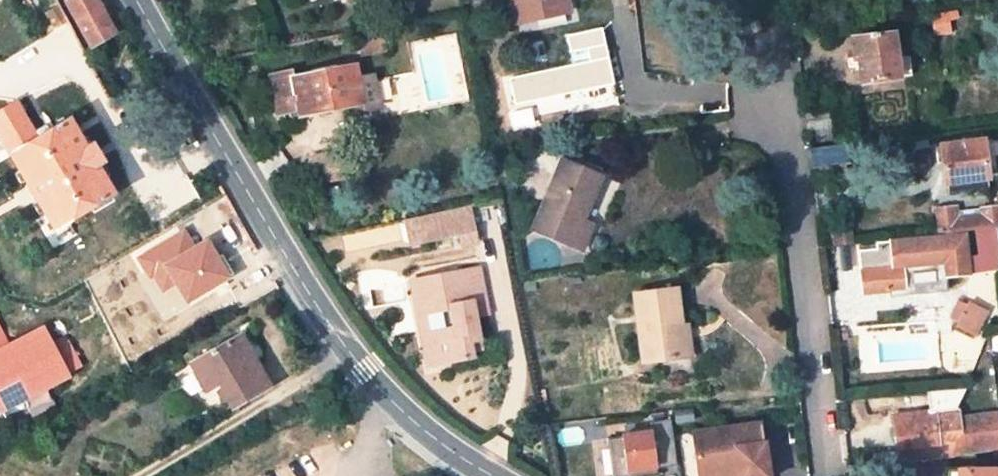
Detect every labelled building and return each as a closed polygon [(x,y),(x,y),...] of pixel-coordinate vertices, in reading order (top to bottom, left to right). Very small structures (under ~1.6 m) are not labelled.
[(92,45),(115,31),(108,19),(102,9),(98,0),(67,0),(92,45)] [(527,9),(525,0),(512,0),(515,12),(527,9)] [(569,12),(567,0),(566,0),(527,9),(515,12),(517,23),(569,12)] [(527,9),(566,0),(525,0),(527,9)] [(108,19),(115,15),(109,5),(102,9),(108,19)] [(357,32),(361,57),(385,52),(381,27),(357,32)] [(568,34),(574,65),(511,76),(517,112),(618,94),(606,28),(568,34)] [(894,33),(850,38),(853,61),(857,61),(861,85),(902,80),(894,33)] [(292,71),(270,76),(278,115),(298,110),(299,115),(358,103),(356,91),(362,89),(359,77),(357,66),(294,79),(292,71)] [(356,91),(358,103),(360,114),(395,107),(389,76),(376,78),(375,74),(359,77),(362,89),(356,91)] [(0,111),(0,134),(57,230),(115,195),(99,167),(107,163),(94,141),(86,145),(69,118),(37,137),(16,102),(0,111)] [(947,182),(988,176),(983,141),(942,146),(947,182)] [(809,148),(812,167),(849,163),(847,144),(809,148)] [(600,177),(563,162),(533,230),(581,250),(592,224),(582,219),(600,177)] [(947,182),(948,191),(990,186),(988,176),(947,182)] [(936,210),(939,233),(968,229),(997,226),(997,206),(980,208),(981,214),(958,216),(957,207),(936,210)] [(471,215),(428,225),(431,241),(460,234),(463,246),(477,243),(471,215)] [(971,250),(997,247),(997,226),(968,229),(971,250)] [(965,236),(859,245),(863,293),(904,290),(904,287),(941,284),(940,277),(961,275),(969,274),(965,236)] [(422,299),(415,300),(419,317),(428,316),(452,311),(455,326),(431,331),(437,365),(474,359),(471,342),(479,341),(473,302),(483,301),(485,298),(479,268),(419,280),(422,299)] [(411,282),(415,300),(422,299),(419,280),(411,282)] [(635,294),(644,362),(678,358),(674,327),(682,326),(678,290),(635,294)] [(979,335),(989,311),(960,299),(950,323),(979,335)] [(428,367),(437,365),(431,331),(428,316),(419,317),(428,367)] [(674,327),(678,358),(692,356),(688,326),(682,326),(674,327)] [(10,346),(0,327),(0,351),(10,346)] [(0,351),(0,402),(43,380),(47,387),(70,374),(43,328),(10,346),(0,351)] [(270,384),(242,333),(193,361),(209,390),(222,383),(235,406),(270,384)] [(0,402),(0,407),(5,417),(8,416),(49,393),(47,387),(43,380),(0,402)] [(959,408),(893,416),(897,448),(962,441),(960,418),(959,408)] [(960,418),(962,441),(963,455),(997,451),(997,414),(960,418)] [(694,436),(699,475),(702,475),(738,471),(738,475),(770,475),(766,444),(763,444),(761,426),(694,436)] [(598,438),(602,475),(641,475),(663,473),(658,431),(598,438)] [(962,441),(897,448),(898,463),(917,460),(948,456),(963,455),(962,441)] [(948,471),(948,456),(917,460),(917,475),(997,475),(997,470),(948,471)]
